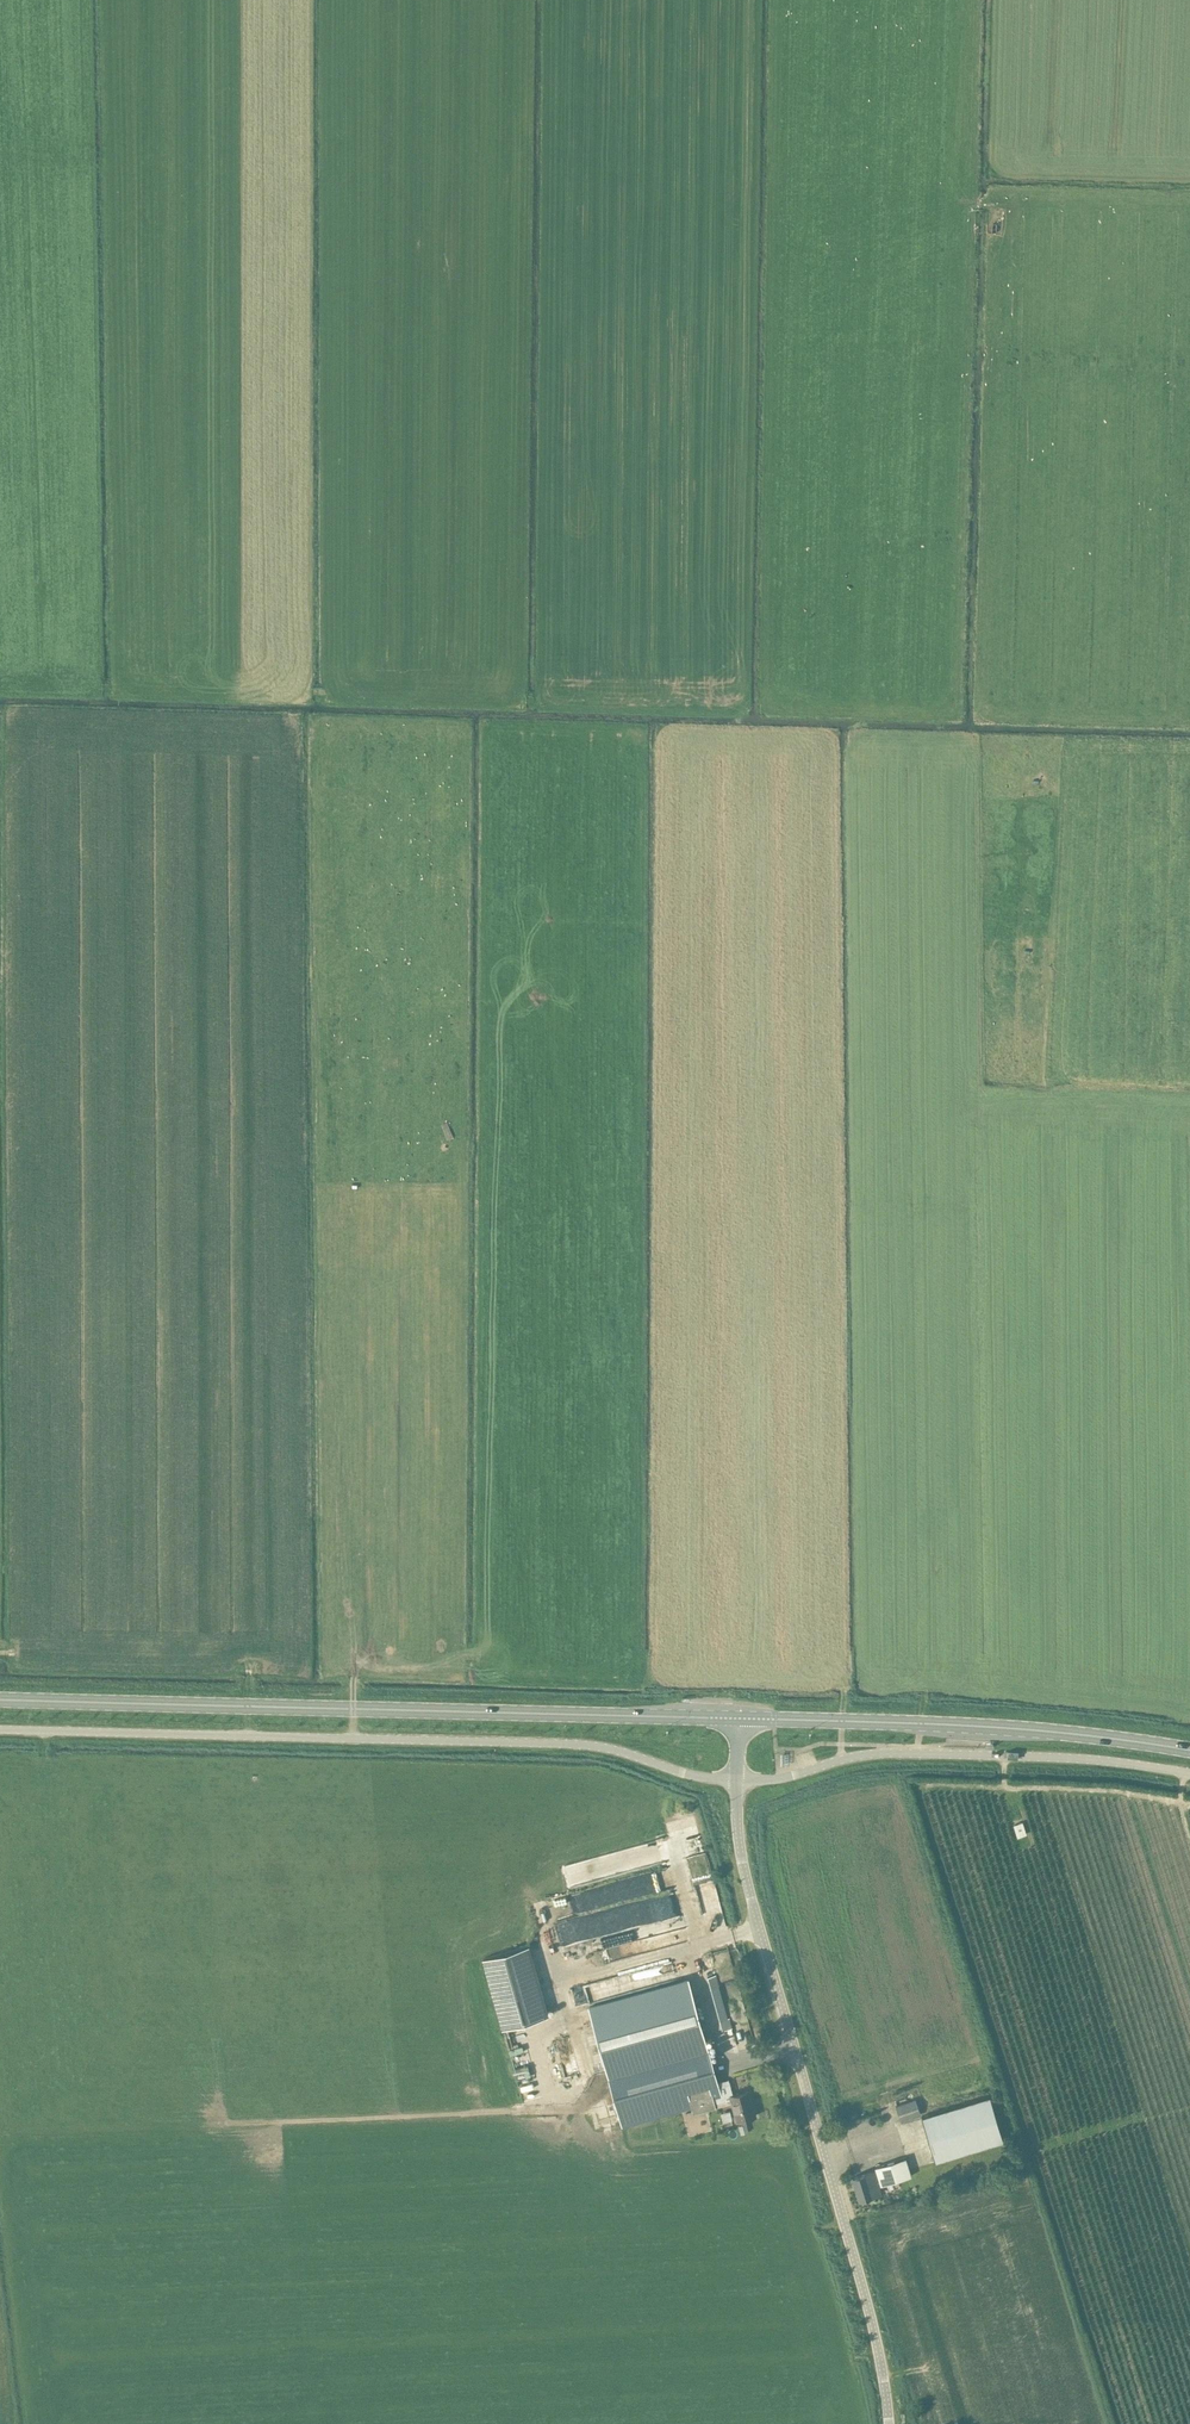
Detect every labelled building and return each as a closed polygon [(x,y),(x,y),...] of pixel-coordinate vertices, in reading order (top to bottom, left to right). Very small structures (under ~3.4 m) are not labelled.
[(1017,1836),(1028,1833),(1024,1821),(1014,1824),(1017,1836)] [(631,1926),(675,1916),(666,1875),(669,1874),(668,1869),(612,1882),(617,1904),(625,1902),(628,1914),(631,1926)] [(530,1945),(484,1957),(503,2027),(549,2015),(530,1945)] [(714,2100),(717,2100),(717,2099),(722,2097),(690,1979),(591,2006),(623,2126),(691,2107),(693,2113),(716,2107),(714,2100)] [(721,2020),(729,2018),(722,1984),(714,1986),(721,2020)] [(729,2095),(722,2097),(717,2099),(717,2100),(719,2106),(733,2102),(738,2120),(756,2115),(749,2090),(729,2095)] [(921,2116),(935,2162),(1004,2141),(990,2096),(921,2116)] [(896,2105),(899,2115),(901,2121),(921,2115),(916,2099),(896,2105)] [(723,2111),(724,2120),(734,2118),(733,2109),(723,2111)] [(875,2167),(880,2185),(912,2175),(906,2158),(875,2167)] [(852,2177),(859,2200),(881,2193),(874,2171),(852,2177)]
